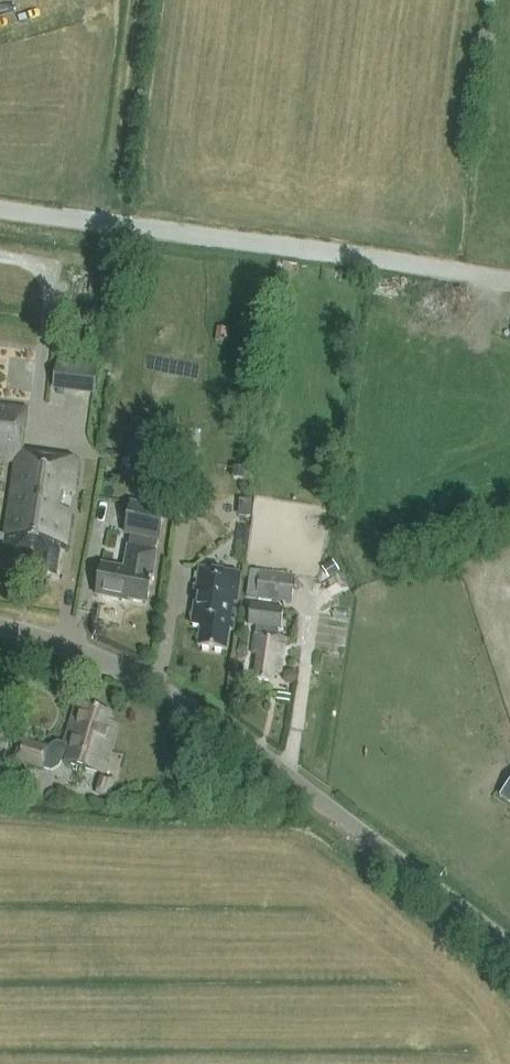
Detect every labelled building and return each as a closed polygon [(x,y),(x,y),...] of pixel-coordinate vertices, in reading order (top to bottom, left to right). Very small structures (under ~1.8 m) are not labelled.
[(230,328),(217,327),(215,341),(228,342),(230,328)] [(97,366),(84,364),(81,388),(94,390),(97,366)] [(0,447),(0,449),(0,459),(17,461),(12,488),(17,489),(11,531),(6,530),(5,535),(0,534),(0,542),(4,543),(2,559),(36,564),(35,575),(57,578),(61,551),(65,552),(71,514),(59,512),(62,490),(74,492),(78,460),(23,452),(28,410),(0,406),(0,447)] [(147,479),(150,463),(143,461),(139,478),(147,479)] [(123,600),(128,596),(147,599),(150,584),(152,584),(152,581),(150,581),(152,569),(155,550),(157,539),(162,507),(129,502),(124,533),(129,534),(127,546),(123,568),(101,564),(96,595),(123,600)] [(323,568),(326,573),(329,578),(333,575),(339,571),(335,565),(332,562),(327,565),(323,568)] [(198,646),(226,650),(229,628),(232,628),(240,572),(198,567),(191,623),(200,625),(198,646)] [(247,596),(292,603),(295,576),(250,570),(247,596)] [(247,623),(255,624),(251,652),(256,653),(253,678),(272,680),(273,671),(280,672),(284,637),(276,636),(277,628),(279,628),(282,608),(249,603),(247,623)] [(105,773),(117,724),(108,721),(110,713),(76,704),(65,745),(58,743),(51,747),(50,750),(21,742),(16,762),(45,769),(53,771),(60,766),(61,762),(105,773)] [(99,793),(111,796),(116,778),(103,775),(99,793)] [(509,803),(509,783),(500,796),(509,803)]
